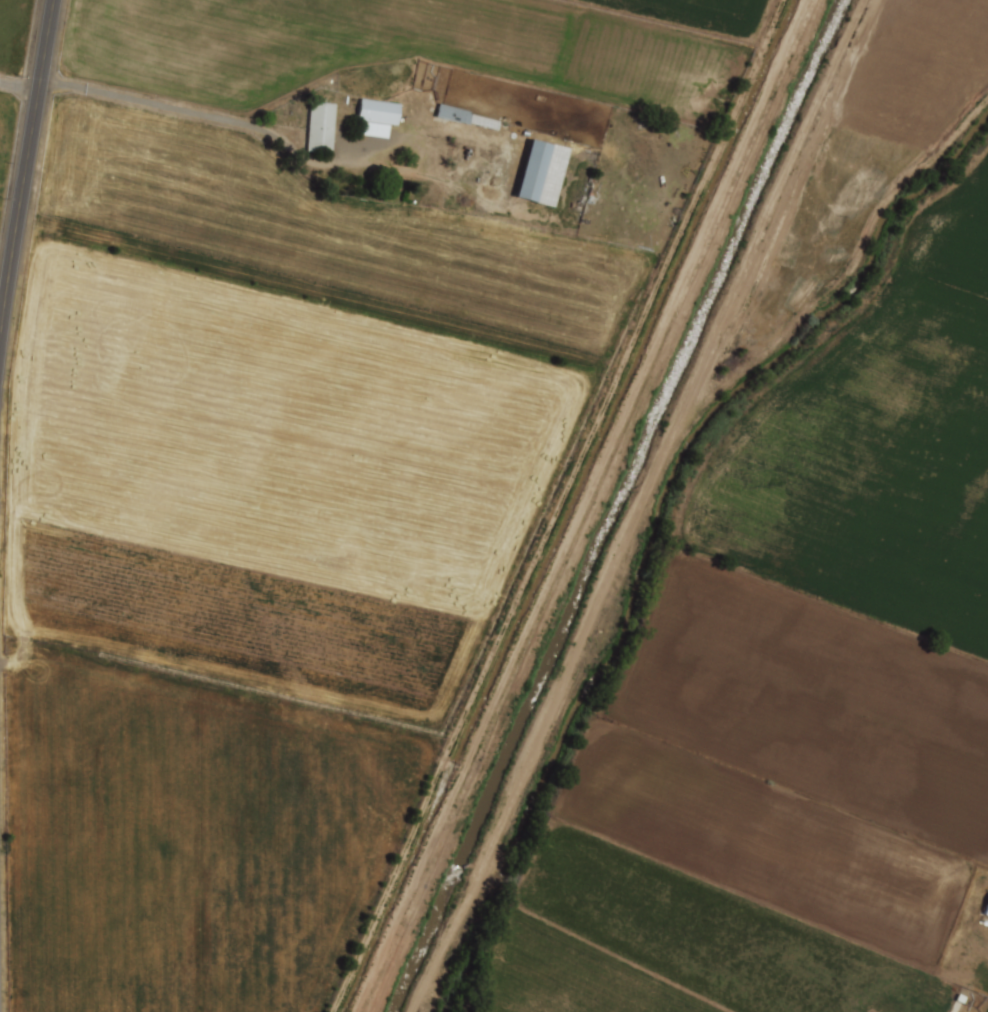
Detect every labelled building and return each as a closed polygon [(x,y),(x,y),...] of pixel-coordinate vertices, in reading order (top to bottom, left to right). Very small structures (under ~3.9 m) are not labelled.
[(396,125),(398,102),(359,97),(356,120),(364,121),(363,134),(386,137),(387,124),(396,125)] [(311,102),(337,104),(332,154),(307,152),(311,102)] [(497,129),(499,117),(437,104),(435,116),(497,129)] [(514,197),(553,206),(566,147),(528,138),(514,197)]
